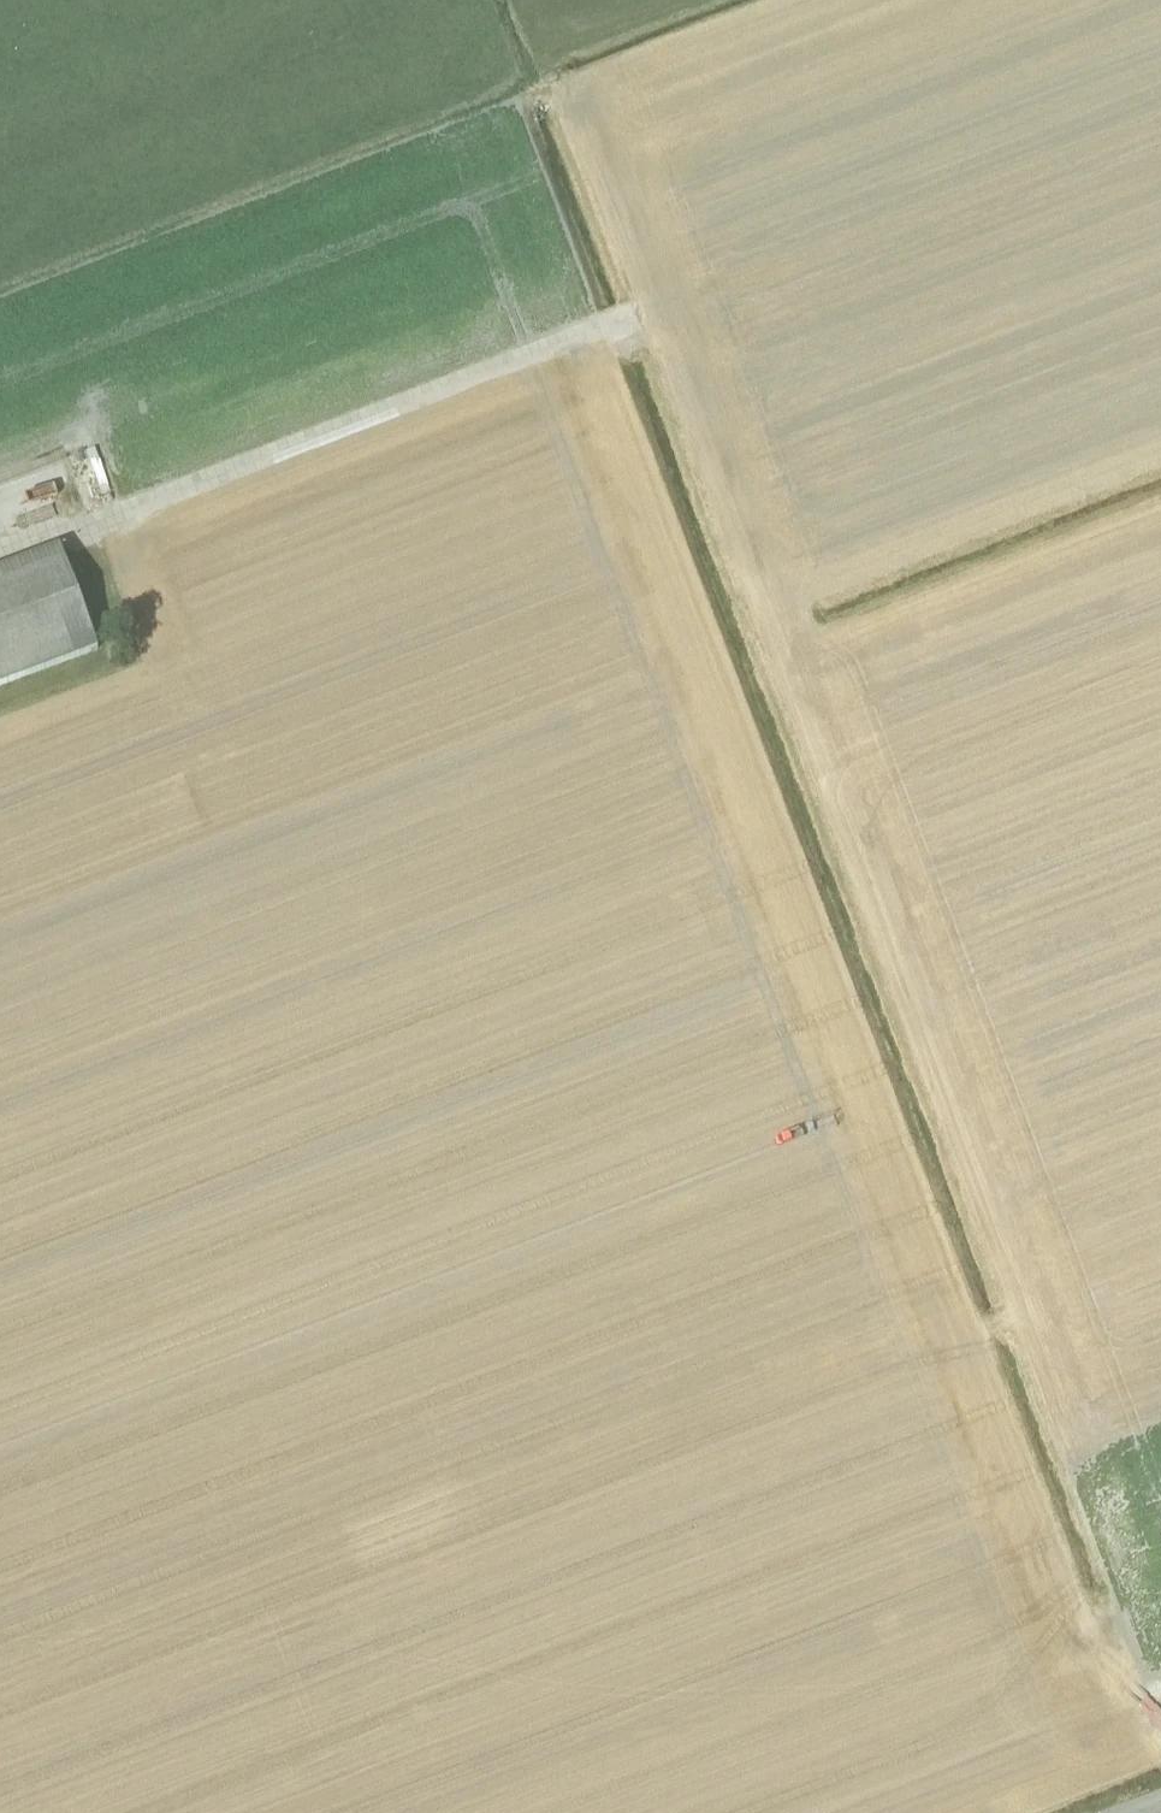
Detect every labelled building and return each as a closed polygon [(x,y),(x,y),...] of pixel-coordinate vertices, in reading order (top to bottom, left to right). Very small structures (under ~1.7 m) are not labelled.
[(99,649),(60,546),(0,568),(0,687),(99,649)]
